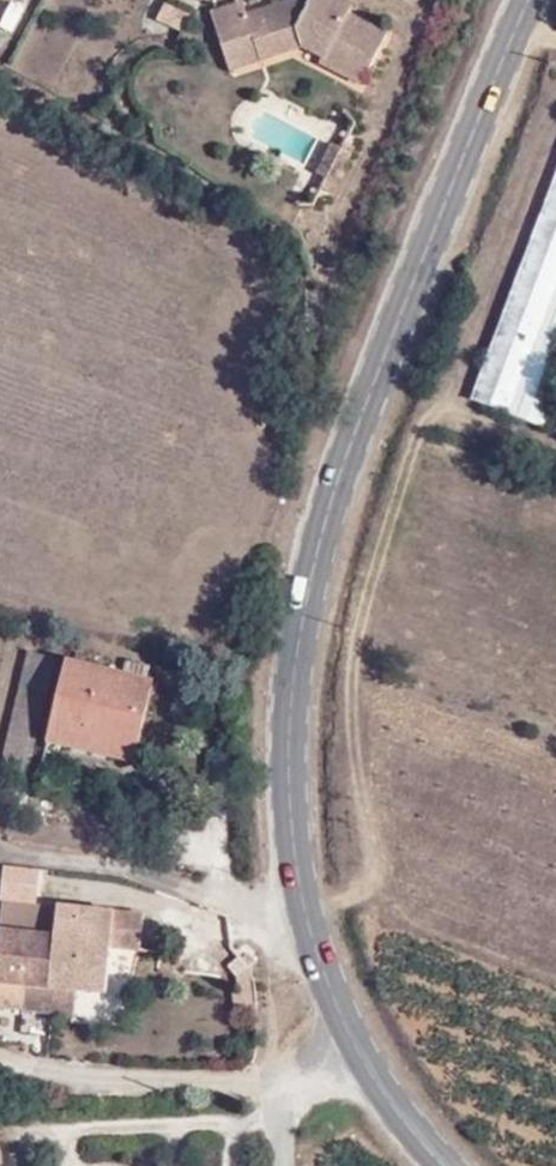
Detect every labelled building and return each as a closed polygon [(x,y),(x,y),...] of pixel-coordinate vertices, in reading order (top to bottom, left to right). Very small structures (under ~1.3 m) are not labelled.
[(273,39),(275,49),(290,45),(312,57),(308,64),(348,85),(376,33),(342,15),(347,5),(337,0),(302,0),(300,3),(296,0),(282,0),(283,4),(242,14),(240,7),(238,0),(222,0),(206,4),(217,48),(246,42),(246,46),(273,39)] [(240,7),(242,14),(283,4),(282,0),(269,0),(240,7)] [(159,4),(155,31),(185,36),(190,9),(159,4)] [(217,48),(220,63),(275,49),(273,39),(246,46),(246,42),(217,48)] [(322,179),(332,184),(355,142),(346,137),(339,150),(330,144),(317,168),(326,173),(322,179)] [(549,423),(555,404),(555,173),(472,400),(549,423)] [(68,742),(72,723),(137,738),(151,677),(66,656),(47,737),(68,742)] [(68,742),(133,757),(137,738),(72,723),(68,742)] [(36,963),(50,964),(48,986),(105,991),(110,940),(138,942),(141,911),(57,903),(55,933),(40,931),(36,963)] [(27,984),(48,986),(50,964),(36,963),(40,931),(0,928),(0,1003),(25,1006),(27,984)]
